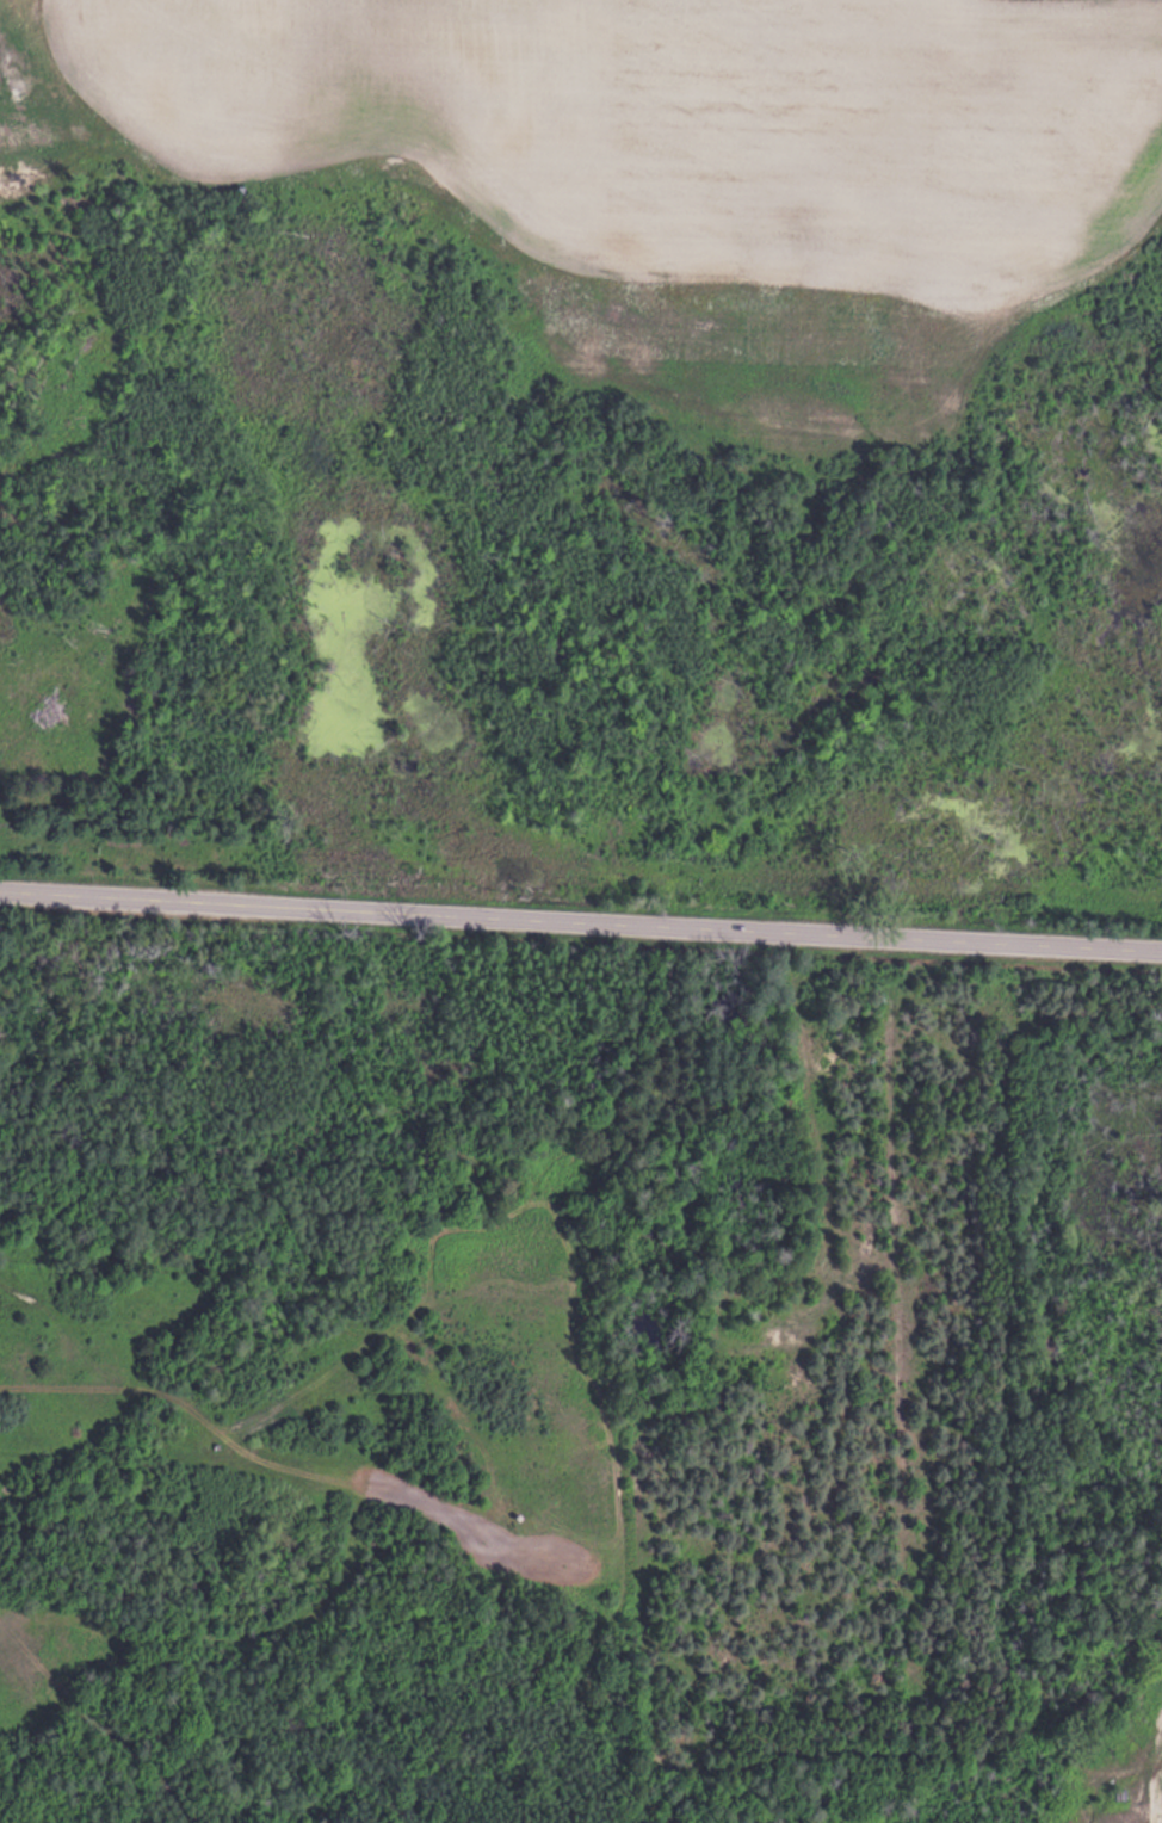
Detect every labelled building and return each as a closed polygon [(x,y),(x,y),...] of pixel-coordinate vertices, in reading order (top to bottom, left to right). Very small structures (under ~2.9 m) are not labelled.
[(1123,1810),(1123,1793),(1102,1793),(1102,1810),(1123,1810)]
